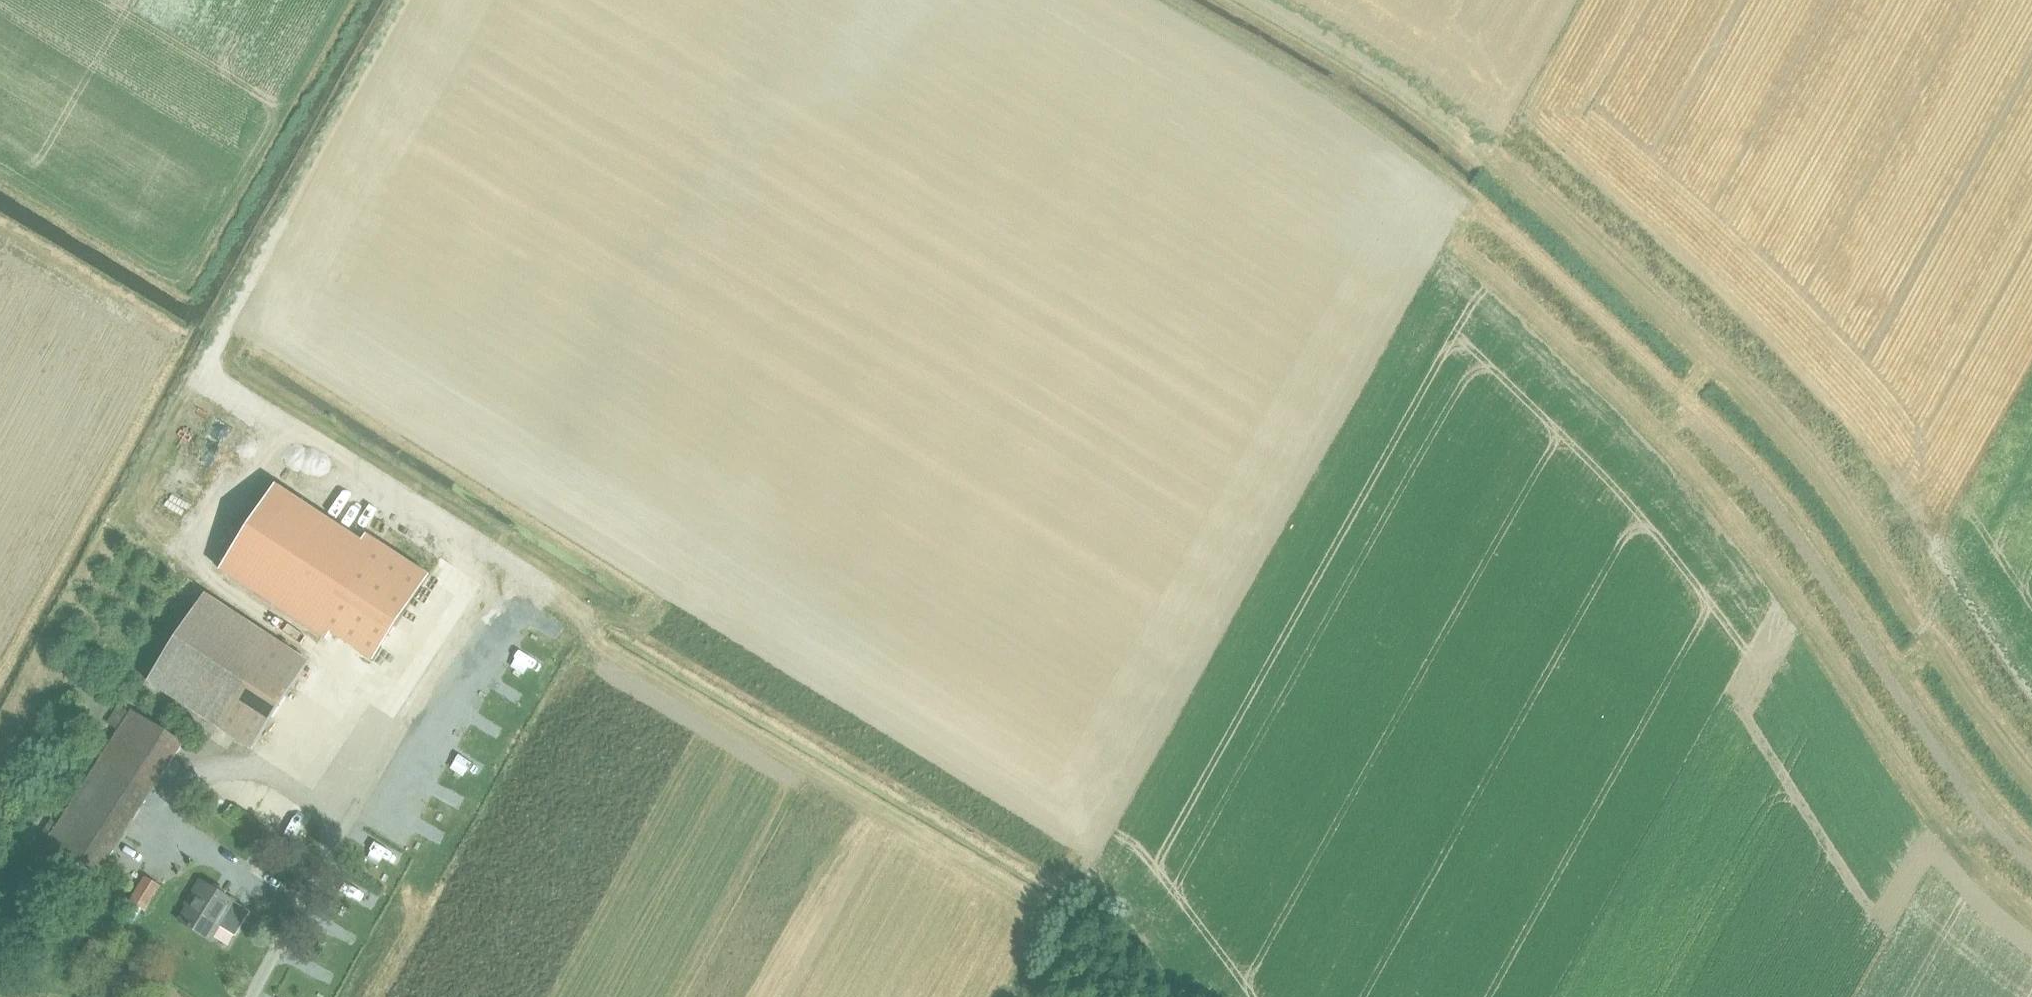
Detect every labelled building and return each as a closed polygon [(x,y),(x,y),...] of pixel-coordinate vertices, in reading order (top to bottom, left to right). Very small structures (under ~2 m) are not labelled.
[(326,631),(374,662),(429,577),(379,544),(375,551),(278,488),(222,573),(321,638),(326,631)] [(149,684),(251,749),(305,664),(203,599),(149,684)] [(41,835),(49,840),(47,843),(98,875),(183,744),(132,711),(130,714),(119,706),(107,725),(118,732),(59,825),(51,820),(41,835)] [(130,902),(145,911),(160,886),(145,878),(130,902)] [(178,922),(209,941),(218,926),(235,936),(249,912),(199,882),(185,905),(188,907),(178,922)]
